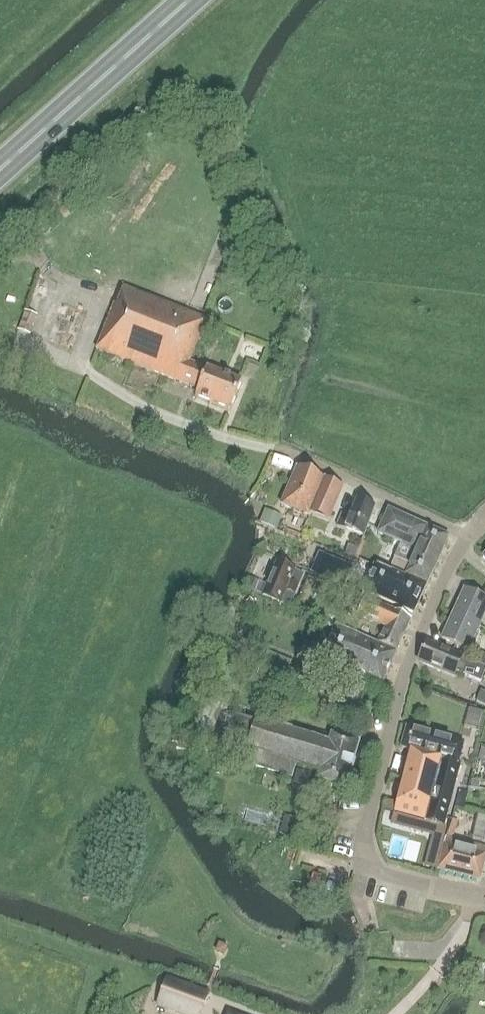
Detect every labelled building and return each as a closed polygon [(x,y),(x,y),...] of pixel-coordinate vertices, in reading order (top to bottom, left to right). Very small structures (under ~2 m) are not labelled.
[(229,410),(241,381),(206,367),(206,368),(189,361),(205,319),(123,287),(116,305),(114,304),(96,349),(197,389),(195,396),(229,410)] [(333,507),(342,487),(297,466),(281,505),(308,516),(310,512),(328,519),(333,507)] [(341,513),(336,526),(344,529),(362,536),(374,506),(356,498),(349,517),(341,513)] [(426,584),(448,536),(388,509),(387,512),(377,533),(400,543),(394,557),(409,564),(405,574),(426,584)] [(280,517),(264,510),(260,521),(275,528),(280,517)] [(354,558),(358,548),(348,544),(344,554),(354,558)] [(344,586),(350,571),(324,560),(318,575),(344,586)] [(289,606),(303,574),(276,562),(262,595),(289,606)] [(413,613),(426,584),(406,576),(405,578),(374,564),(363,590),(413,613)] [(257,593),(261,583),(248,577),(244,587),(257,593)] [(484,612),(484,598),(464,589),(452,614),(479,626),(484,612)] [(396,651),(410,618),(358,595),(352,607),(360,610),(358,615),(383,627),(376,643),(396,651)] [(467,651),(479,626),(452,614),(441,639),(467,651)] [(380,687),(396,651),(335,625),(316,665),(333,673),(335,667),(380,687)] [(484,669),(484,667),(426,642),(418,662),(454,676),(455,672),(480,682),(484,669)] [(476,661),(484,665),(484,654),(481,652),(476,661)] [(254,722),(224,712),(242,672),(219,662),(186,739),(210,750),(255,763),(254,765),(290,776),(294,763),(305,767),(320,771),(317,779),(345,787),(351,768),(353,762),(358,743),(331,734),(329,738),(325,737),(324,741),(290,731),(290,730),(280,727),(280,728),(257,721),(257,720),(255,720),(254,722)] [(469,709),(463,728),(479,733),(484,713),(469,709)] [(410,751),(394,812),(444,825),(460,763),(458,762),(463,742),(407,727),(401,748),(410,751)] [(459,791),(455,807),(463,809),(468,793),(459,791)] [(306,821),(284,815),(279,834),(301,840),(306,821)] [(484,857),(484,848),(445,838),(437,870),(479,880),(484,857)] [(165,976),(154,1006),(175,1013),(200,1013),(208,992),(165,976)]
